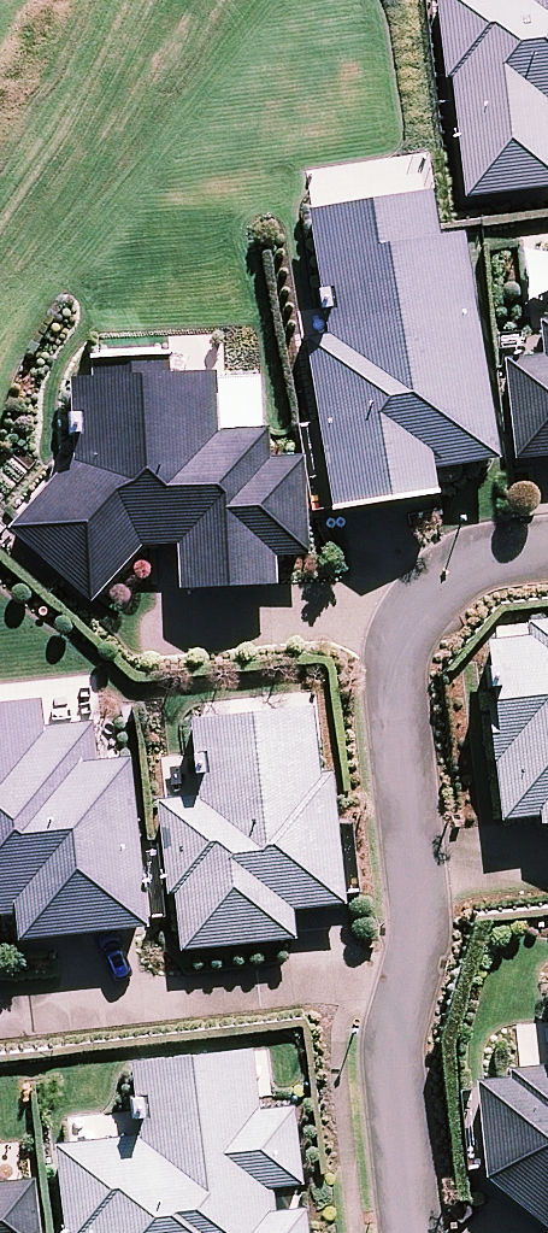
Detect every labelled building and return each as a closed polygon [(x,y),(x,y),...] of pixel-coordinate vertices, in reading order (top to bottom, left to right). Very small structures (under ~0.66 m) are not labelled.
[(479,175),(547,162),(547,0),(437,0),(447,55),(457,53),(479,175)] [(481,441),(453,221),(412,226),(404,166),(304,179),(344,486),(436,475),(433,447),(481,441)] [(513,358),(522,457),(547,454),(547,355),(513,358)] [(272,554),(305,552),(299,458),(272,460),(270,427),(219,429),(216,375),(162,378),(161,357),(78,362),(82,449),(14,526),(93,598),(138,542),(181,542),(180,584),(273,578),(272,554)] [(490,629),(508,819),(547,816),(547,623),(490,629)] [(145,917),(130,760),(94,764),(89,720),(42,724),(40,702),(0,706),(0,905),(17,904),(19,929),(145,917)] [(326,770),(319,702),(204,713),(212,794),(159,799),(167,888),(176,887),(182,944),(296,933),(294,909),(347,904),(334,770),(326,770)] [(77,1232),(307,1232),(304,1206),(274,1209),(271,1182),(301,1179),(294,1108),(257,1112),(251,1054),(135,1065),(142,1138),(68,1146),(77,1232)] [(515,1073),(515,1078),(485,1081),(494,1186),(547,1232),(547,1070),(515,1073)] [(34,1178),(0,1181),(0,1232),(39,1232),(34,1178)]
